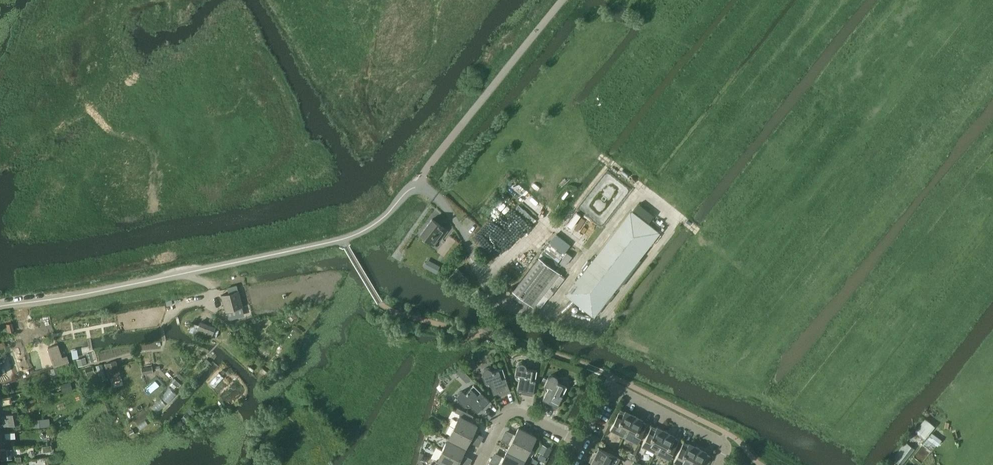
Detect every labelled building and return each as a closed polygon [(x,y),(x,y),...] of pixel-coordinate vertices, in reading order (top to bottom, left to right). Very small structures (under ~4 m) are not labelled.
[(631,209),(565,294),(594,316),(660,232),(631,209)] [(419,234),(434,245),(438,239),(440,241),(447,231),(431,218),(419,234)] [(533,306),(549,286),(560,273),(553,268),(564,253),(563,252),(565,249),(566,249),(569,245),(557,236),(550,242),(549,241),(512,290),(533,306)] [(436,273),(440,266),(433,262),(430,270),(436,273)] [(243,307),(238,290),(228,293),(221,295),(225,311),(226,311),(229,310),(241,307),(242,307),(243,307)] [(229,310),(226,311),(228,319),(244,315),(242,307),(241,307),(229,310)] [(215,326),(201,321),(196,333),(211,339),(215,326)] [(12,322),(6,324),(8,332),(14,330),(12,322)] [(196,332),(199,324),(192,322),(189,330),(196,332)] [(47,347),(54,367),(63,364),(57,344),(47,347)] [(85,356),(76,359),(78,366),(87,364),(85,356)] [(116,360),(105,364),(108,376),(119,372),(116,360)] [(514,374),(519,375),(517,388),(522,389),(523,391),(523,393),(532,395),(536,370),(526,368),(526,366),(525,364),(524,363),(522,362),(520,362),(518,363),(516,365),(516,367),(514,374)] [(141,368),(142,374),(153,372),(152,366),(141,368)] [(57,367),(50,369),(53,377),(59,375),(57,367)] [(484,382),(489,380),(493,393),(498,391),(500,392),(501,395),(510,392),(502,368),(492,371),(491,369),(489,368),(487,367),(485,367),(483,368),(482,370),(481,372),(482,374),(484,382)] [(466,373),(461,378),(466,383),(471,378),(466,373)] [(548,386),(542,398),(546,400),(547,401),(547,402),(546,405),(555,409),(567,387),(557,382),(557,380),(557,378),(556,376),(554,375),(552,374),(551,375),(549,376),(548,377),(547,379),(544,384),(548,386)] [(179,383),(174,378),(171,381),(176,386),(179,383)] [(464,405),(467,402),(477,411),(481,407),(482,407),(484,409),(491,402),(473,384),(465,392),(464,391),(462,390),(460,391),(458,392),(457,394),(457,396),(457,398),(458,400),(464,405)] [(195,412),(190,408),(180,418),(185,422),(195,412)] [(609,429),(623,436),(634,415),(624,410),(624,412),(619,410),(612,424),(609,429)] [(463,411),(461,415),(471,420),(473,416),(463,411)] [(3,416),(6,426),(19,422),(16,412),(4,415),(5,416),(3,416)] [(459,415),(453,427),(471,436),(477,425),(459,415)] [(634,415),(623,436),(637,442),(646,424),(641,421),(642,419),(634,415)] [(34,419),(35,427),(44,426),(43,418),(34,419)] [(924,439),(935,426),(924,418),(914,430),(924,439)] [(641,445),(655,452),(665,431),(656,427),(656,428),(651,426),(641,445)] [(453,427),(447,438),(465,447),(471,436),(453,427)] [(518,427),(512,439),(530,448),(536,436),(518,427)] [(665,431),(655,452),(668,459),(678,440),(673,437),(674,436),(665,431)] [(941,440),(931,432),(922,445),(931,452),(936,445),(937,446),(941,440)] [(915,446),(921,438),(915,434),(910,441),(915,446)] [(447,438),(441,449),(460,459),(465,447),(447,438)] [(512,439),(506,450),(524,459),(530,448),(512,439)] [(914,448),(906,441),(890,461),(893,463),(891,464),(901,464),(914,448)] [(673,461),(681,464),(688,464),(697,447),(688,443),(687,445),(682,443),(673,461)] [(551,449),(542,444),(538,452),(547,456),(551,449)] [(688,464),(705,464),(710,456),(705,454),(706,452),(697,447),(688,464)] [(0,449),(0,459),(11,458),(11,451),(16,450),(16,448),(11,448),(6,448),(0,449)] [(609,464),(616,464),(620,458),(598,448),(595,454),(593,453),(591,456),(609,464)] [(436,461),(444,464),(457,464),(460,459),(441,449),(436,461)] [(501,461),(508,464),(521,464),(524,459),(506,450),(501,461)] [(591,456),(590,459),(592,460),(589,464),(609,464),(591,456)]
